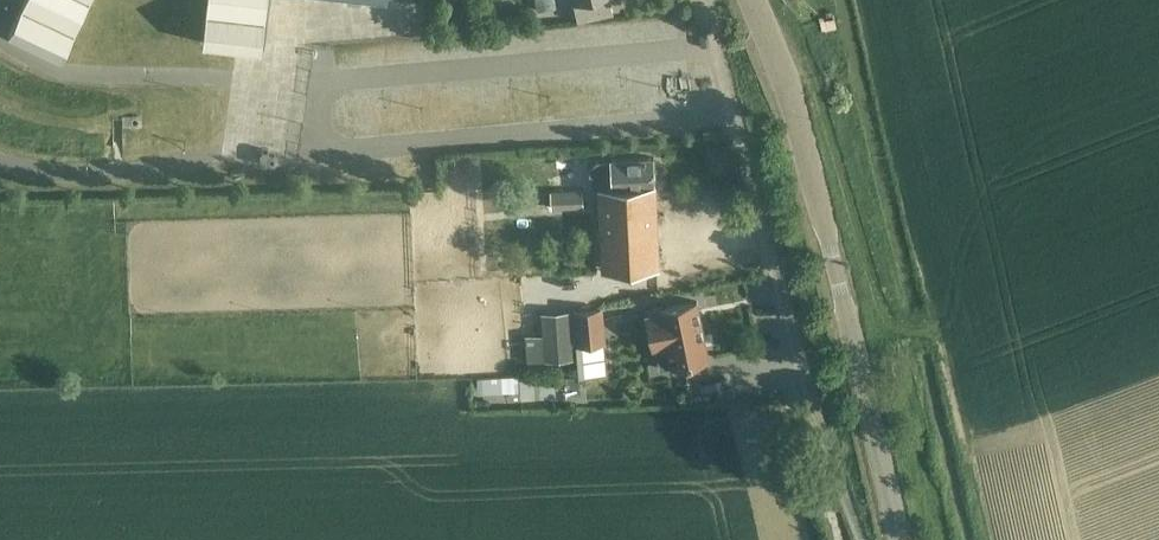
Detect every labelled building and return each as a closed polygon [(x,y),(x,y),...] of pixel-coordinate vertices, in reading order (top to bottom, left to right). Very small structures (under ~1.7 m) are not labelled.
[(9,31),(61,55),(87,0),(24,0),(9,31)] [(203,42),(261,48),(266,0),(207,0),(203,42)] [(540,10),(558,5),(557,0),(538,0),(540,10)] [(577,20),(613,11),(610,0),(573,0),(577,20)] [(139,114),(121,114),(120,126),(139,127),(142,124),(143,118),(139,114)] [(658,265),(653,156),(610,158),(610,173),(587,174),(588,188),(598,188),(602,268),(658,265)] [(551,191),(552,207),(582,206),(582,190),(551,191)] [(695,301),(659,308),(658,306),(644,308),(645,314),(644,314),(650,347),(653,346),(657,368),(669,365),(669,366),(706,359),(695,301)] [(574,310),(577,343),(604,341),(601,308),(574,310)] [(541,311),(542,333),(544,358),(573,356),(570,309),(541,311)] [(542,333),(525,334),(527,360),(544,358),(542,333)] [(519,375),(501,376),(502,391),(519,390),(519,375)] [(557,376),(520,377),(520,396),(558,395),(557,376)]
